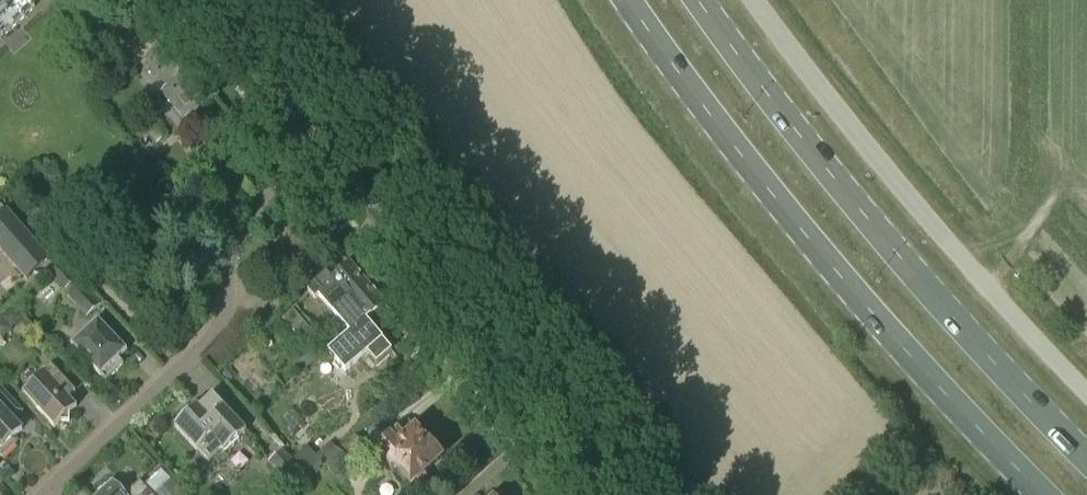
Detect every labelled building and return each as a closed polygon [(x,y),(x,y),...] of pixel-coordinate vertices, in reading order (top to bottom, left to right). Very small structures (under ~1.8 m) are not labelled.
[(35,6),(36,0),(0,0),(0,38),(35,6)] [(216,96),(170,41),(146,62),(167,88),(161,93),(183,121),(187,117),(188,119),(216,96)] [(155,119),(144,129),(156,143),(168,133),(155,119)] [(0,217),(0,248),(27,279),(49,260),(6,211),(0,217)] [(333,313),(366,285),(349,265),(331,280),(326,275),(308,290),(315,299),(318,297),(333,313)] [(87,318),(101,305),(77,280),(63,293),(87,318)] [(383,305),(366,285),(333,313),(350,334),(354,338),(368,325),(371,328),(388,313),(382,306),(383,305)] [(7,325),(16,325),(22,319),(12,309),(2,318),(7,325)] [(284,322),(296,336),(307,326),(292,310),(282,319),(284,322)] [(118,359),(126,352),(111,336),(112,336),(98,321),(80,338),(80,339),(72,346),(90,365),(90,366),(100,377),(101,377),(105,381),(123,364),(118,359)] [(354,338),(350,334),(328,352),(345,372),(367,353),(376,364),(391,352),(371,328),(368,325),(354,338)] [(307,326),(296,336),(304,345),(314,335),(307,326)] [(70,414),(77,408),(67,397),(72,393),(74,395),(85,384),(60,358),(22,394),(54,429),(61,422),(69,423),(70,414)] [(1,456),(17,441),(14,438),(22,431),(9,417),(19,408),(0,388),(0,455),(1,456)] [(223,453),(246,431),(212,395),(199,408),(197,406),(174,427),(208,464),(222,451),(223,453)] [(408,424),(371,457),(382,469),(385,466),(390,471),(393,469),(413,491),(426,480),(423,475),(441,459),(428,445),(427,446),(408,424)] [(346,462),(362,447),(353,437),(336,452),(335,451),(321,465),(328,471),(342,458),(346,462)] [(322,462),(316,456),(307,446),(294,458),(309,474),(322,462)] [(305,477),(282,451),(267,463),(290,489),(305,477)] [(143,485),(140,482),(125,494),(112,481),(96,494),(152,494),(143,485)]
